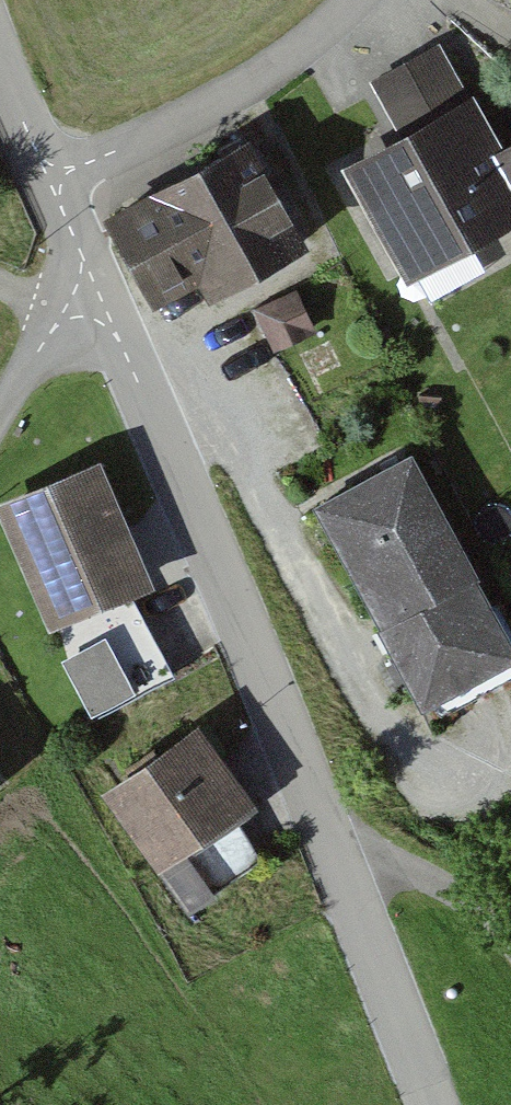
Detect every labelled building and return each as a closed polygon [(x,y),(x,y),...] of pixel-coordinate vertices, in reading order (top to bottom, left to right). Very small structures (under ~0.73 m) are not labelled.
[(510,234),(510,190),(496,161),(439,53),(370,90),(398,143),(344,171),(406,289),(510,234)] [(249,138),(109,220),(161,309),(204,284),(216,305),(314,248),(249,138)] [(496,161),(510,190),(510,153),(496,161)] [(415,461),(318,513),(424,708),(510,661),(510,638),(415,461)] [(104,471),(0,517),(0,521),(49,632),(60,627),(101,719),(180,683),(160,639),(143,600),(158,594),(104,471)] [(261,815),(201,730),(104,798),(163,883),(261,815)]
